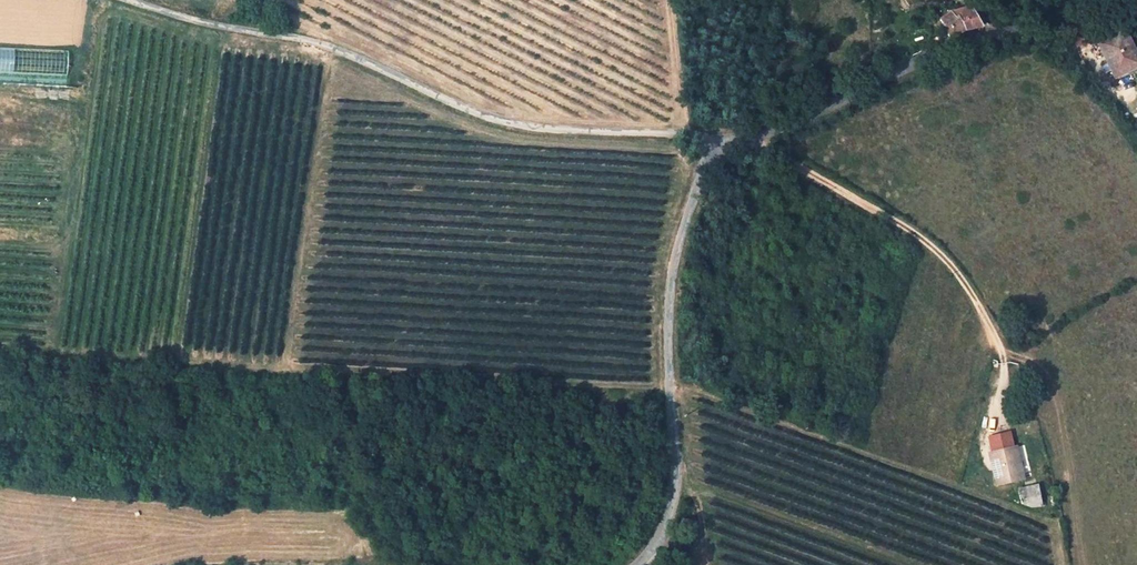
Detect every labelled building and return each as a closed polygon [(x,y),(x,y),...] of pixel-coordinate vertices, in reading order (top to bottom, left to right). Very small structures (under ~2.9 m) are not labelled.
[(964,29),(965,29),(981,25),(972,10),(954,15),(958,20),(964,29)] [(964,29),(958,20),(941,27),(944,38),(965,29),(964,29)] [(1098,43),(1114,77),(1136,66),(1136,65),(1129,48),(1131,47),(1124,30),(1098,43)] [(68,73),(68,49),(0,48),(0,72),(68,73)] [(692,139),(682,138),(682,157),(686,160),(692,139)] [(1030,465),(1006,472),(1015,500),(1039,494),(1030,465)] [(1037,520),(1048,525),(1056,521),(1050,502),(1032,506),(1037,520)] [(680,526),(674,544),(687,549),(693,530),(680,526)]
